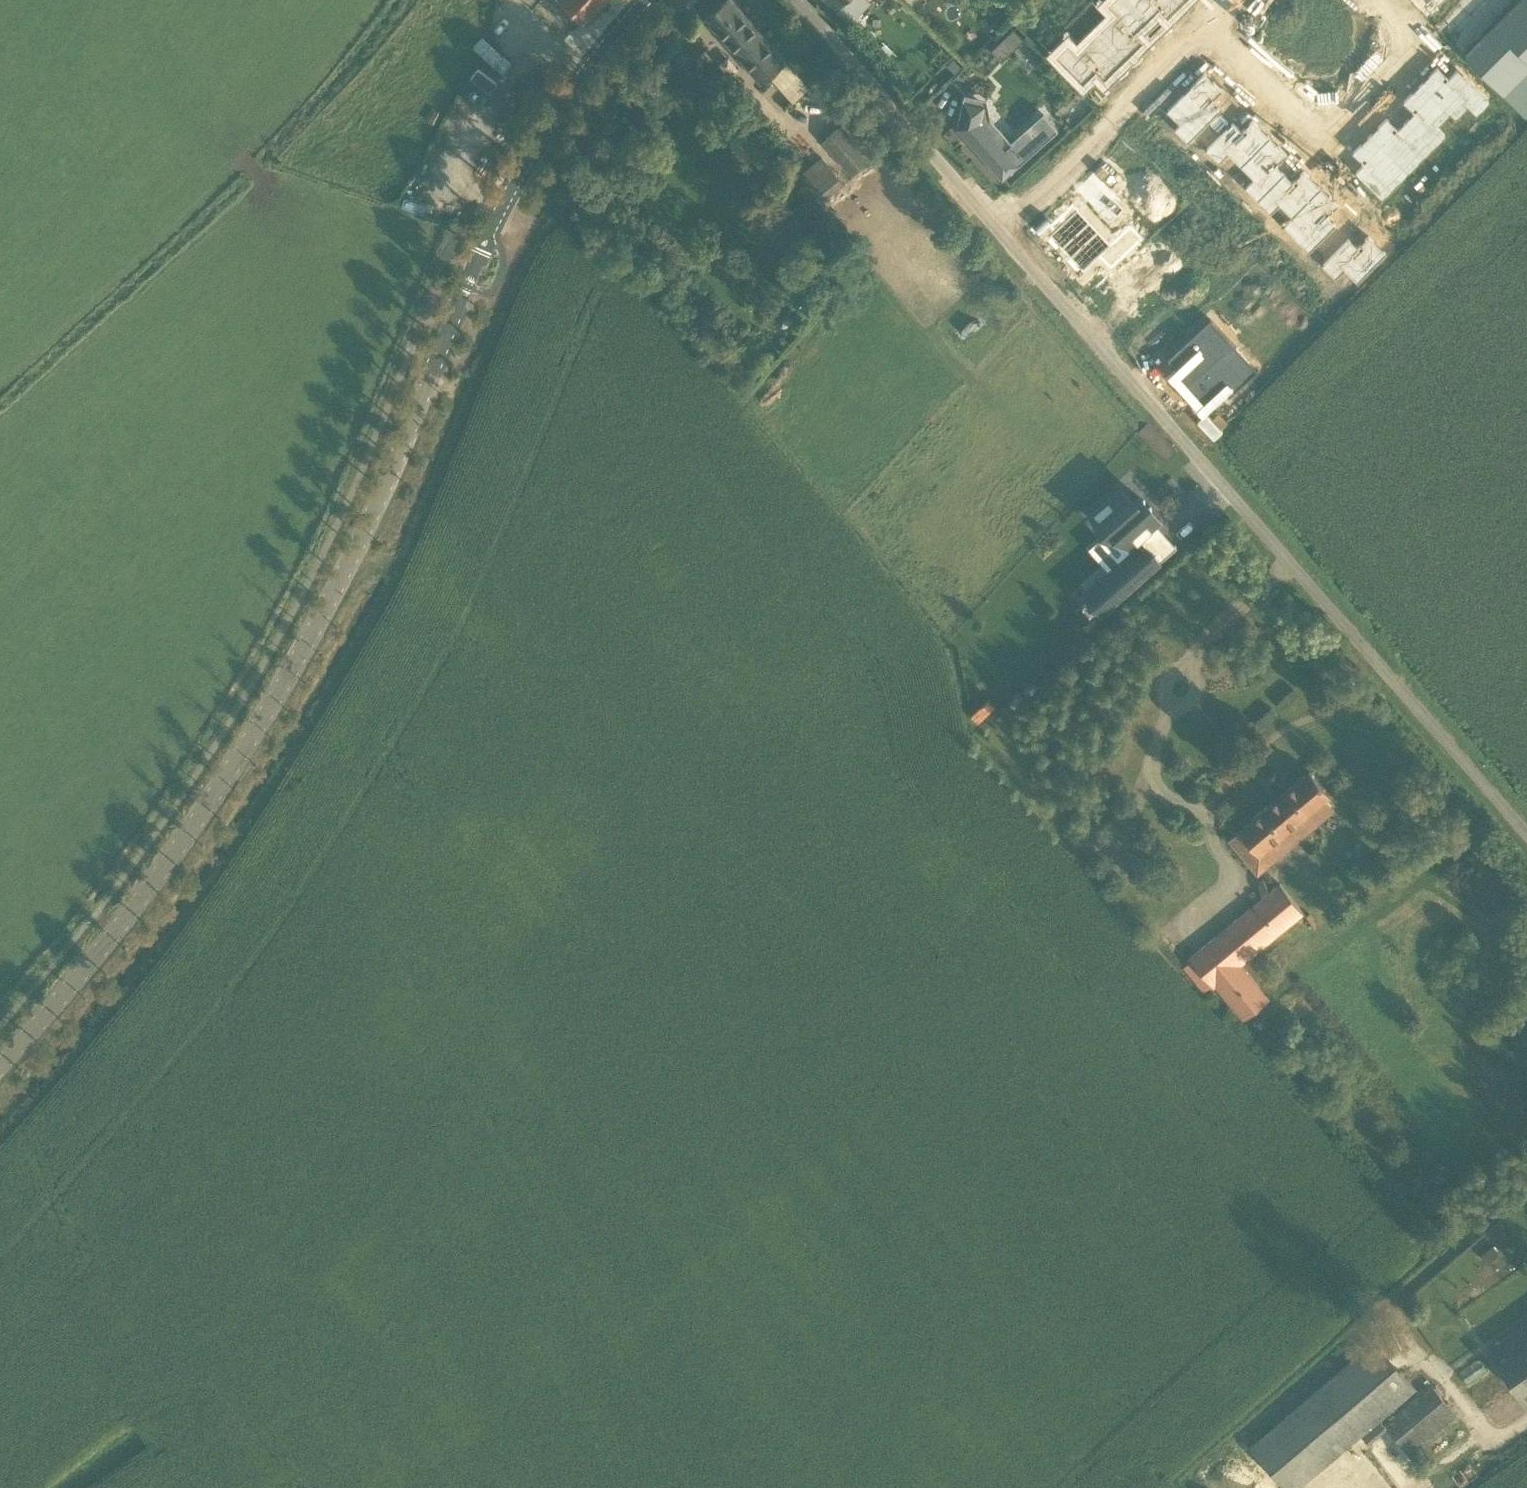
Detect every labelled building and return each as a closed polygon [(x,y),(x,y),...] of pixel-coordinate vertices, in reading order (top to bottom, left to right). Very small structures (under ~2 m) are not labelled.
[(584,22),(601,4),(596,0),(561,0),(584,22)] [(768,74),(794,102),(810,88),(733,0),(724,0),(705,17),(761,80),(768,74)] [(837,10),(835,11),(840,16),(849,7),(844,2),(846,0),(827,0),(837,10)] [(1099,29),(1125,57),(1145,38),(1136,29),(1148,17),(1132,0),(1111,0),(1109,2),(1118,11),(1099,29)] [(1148,17),(1160,5),(1169,14),(1169,13),(1183,0),(1132,0),(1148,17)] [(1465,54),(1510,100),(1526,83),(1526,0),(1520,0),(1465,54)] [(503,8),(497,16),(504,21),(510,13),(503,8)] [(480,15),(455,47),(470,58),(495,26),(498,29),(504,21),(497,16),(491,24),(480,15)] [(495,26),(470,58),(485,69),(509,37),(498,29),(495,26)] [(1070,40),(1058,52),(1085,79),(1097,67),(1106,76),(1106,75),(1125,57),(1099,29),(1079,49),(1070,40)] [(532,30),(526,37),(533,43),(539,35),(532,30)] [(509,37),(485,69),(499,80),(523,48),(527,51),(533,43),(526,37),(520,45),(509,37)] [(447,47),(431,67),(465,93),(468,89),(481,72),(447,47)] [(523,48),(499,80),(514,91),(538,60),(523,48)] [(1438,65),(1421,82),(1450,112),(1463,100),(1471,108),(1485,95),(1458,68),(1449,76),(1438,65)] [(1201,73),(1172,103),(1185,115),(1176,124),(1190,138),(1217,111),(1208,102),(1220,91),(1201,73)] [(1421,82),(1403,100),(1414,111),(1406,119),(1433,147),(1446,133),(1438,124),(1450,112),(1421,82)] [(416,87),(400,107),(435,133),(438,128),(446,117),(449,113),(416,87)] [(465,93),(462,97),(468,102),(474,93),(468,89),(465,93)] [(980,120),(984,104),(963,99),(956,127),(1002,178),(1057,129),(1043,113),(1004,148),(980,120)] [(453,108),(446,117),(452,122),(459,113),(453,108)] [(1386,116),(1369,134),(1398,163),(1411,151),(1419,160),(1433,147),(1406,119),(1397,128),(1386,116)] [(1229,122),(1202,150),(1216,163),(1225,155),(1238,167),(1267,138),(1249,120),(1238,131),(1229,122)] [(841,124),(822,140),(851,173),(869,157),(841,124)] [(435,133),(431,137),(437,142),(444,133),(438,128),(435,133)] [(1369,134),(1351,151),(1362,162),(1354,171),(1381,198),(1395,184),(1386,176),(1398,163),(1369,134)] [(1267,138),(1238,167),(1251,180),(1242,189),(1256,203),(1283,176),(1274,167),(1285,156),(1267,138)] [(419,153),(416,157),(422,162),(429,153),(423,148),(419,153)] [(378,154),(373,161),(383,168),(388,161),(378,154)] [(818,203),(845,182),(829,162),(817,172),(811,163),(796,175),(818,203)] [(1283,176),(1256,203),(1270,217),(1279,208),(1292,221),(1321,191),(1303,173),(1292,184),(1283,176)] [(1321,191),(1292,221),(1305,234),(1296,242),(1310,256),(1337,229),(1328,220),(1339,209),(1321,191)] [(1053,230),(1048,235),(1081,272),(1099,257),(1110,269),(1143,240),(1130,226),(1109,245),(1073,204),(1049,225),(1053,230)] [(1349,240),(1322,268),(1336,281),(1344,273),(1358,286),(1387,256),(1369,238),(1357,249),(1349,240)] [(981,353),(998,334),(979,317),(962,336),(981,353)] [(1210,317),(1167,357),(1187,378),(1190,375),(1194,380),(1188,385),(1204,403),(1223,386),(1229,393),(1246,378),(1225,355),(1236,345),(1210,317)] [(1175,547),(1154,524),(1160,519),(1138,495),(1132,500),(1120,486),(1089,513),(1126,554),(1084,591),(1102,611),(1175,547)] [(1309,769),(1238,829),(1239,829),(1229,838),(1257,872),(1334,808),(1325,798),(1330,794),(1309,769)] [(1240,963),(1303,912),(1280,884),(1190,957),(1213,985),(1214,984),(1242,1018),(1267,997),(1240,963)] [(1520,1394),(1526,1389),(1526,1321),(1489,1347),(1499,1361),(1498,1362),(1520,1394)] [(1415,1387),(1375,1340),(1251,1445),(1287,1487),(1296,1487),(1415,1387)] [(1431,1384),(1420,1393),(1384,1424),(1409,1454),(1456,1414),(1431,1384)]
